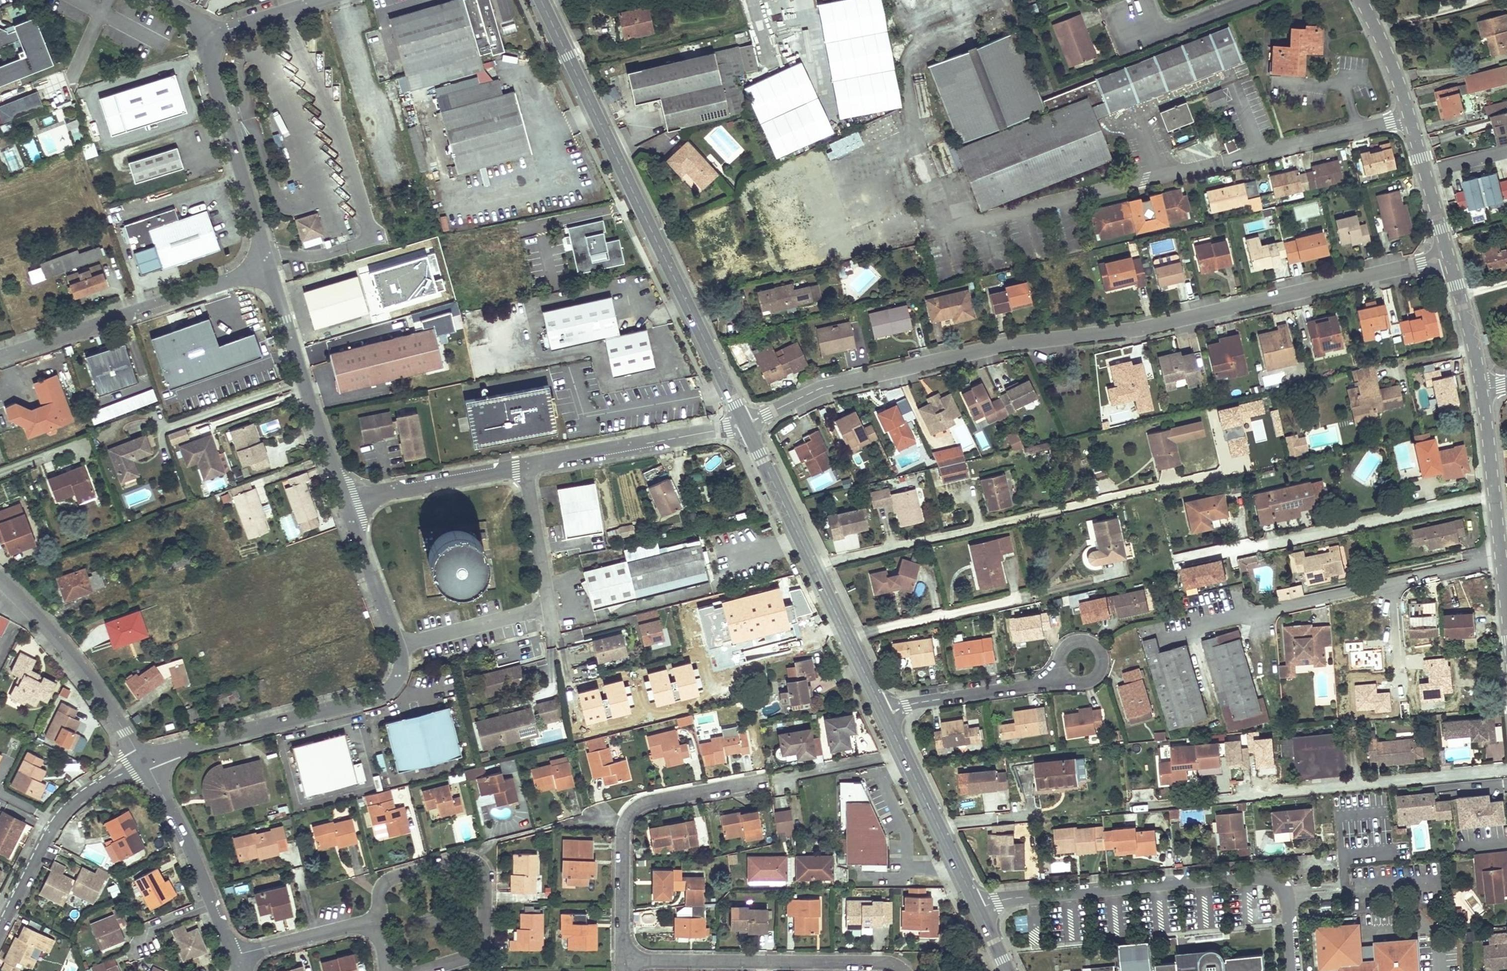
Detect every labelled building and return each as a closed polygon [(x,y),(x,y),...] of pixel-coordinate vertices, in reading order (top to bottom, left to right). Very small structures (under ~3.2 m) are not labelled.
[(463,0),(450,0),(389,18),(391,25),(464,4),(463,0)] [(391,25),(402,61),(406,75),(478,54),(490,51),(490,54),(504,50),(489,0),(463,0),(464,4),(391,25)] [(818,7),(839,119),(901,107),(881,0),(853,0),(818,7)] [(1404,13),(1414,15),(1416,7),(1406,4),(1404,13)] [(655,5),(647,6),(653,31),(660,29),(655,5)] [(653,31),(647,6),(619,13),(621,23),(624,22),(627,37),(653,31)] [(1488,36),(1493,55),(1506,52),(1506,17),(1506,13),(1480,20),(1484,37),(1488,36)] [(1085,27),(1080,14),(1053,24),(1058,37),(1061,36),(1073,65),(1092,58),(1080,29),(1085,27)] [(53,64),(34,17),(13,25),(16,31),(8,34),(7,31),(0,28),(0,85),(53,64)] [(1208,66),(1213,68),(1240,57),(1229,27),(1174,48),(1167,51),(1042,100),(1047,113),(959,147),(956,149),(964,168),(980,209),(1111,158),(1095,118),(1118,109),(1117,106),(1137,98),(1136,95),(1164,84),(1165,87),(1185,79),(1184,76),(1208,66)] [(1085,27),(1080,29),(1092,58),(1096,56),(1085,27)] [(1320,52),(1321,29),(1291,28),(1290,50),(1273,49),(1272,72),(1302,73),(1303,51),(1320,52)] [(927,66),(959,147),(1047,113),(1042,100),(1015,32),(927,66)] [(1061,36),(1058,37),(1069,67),(1073,65),(1061,36)] [(1172,43),(1164,45),(1167,51),(1174,48),(1172,43)] [(734,75),(757,70),(751,44),(739,47),(741,59),(731,62),(734,75)] [(737,87),(734,75),(731,62),(741,59),(739,47),(627,73),(630,84),(634,102),(659,97),(663,114),(667,129),(728,115),(750,110),(739,86),(737,87)] [(287,60),(291,63),(294,58),(280,49),(277,54),(287,60)] [(478,54),(406,75),(410,90),(482,69),(478,54)] [(402,61),(389,65),(393,79),(399,77),(406,75),(402,61)] [(295,74),(297,75),(300,70),(286,62),(283,67),(295,74)] [(835,134),(802,62),(744,89),(777,161),(835,134)] [(1469,93),(1506,83),(1506,65),(1465,76),(1467,84),(1469,93)] [(181,91),(175,74),(100,97),(112,135),(187,111),(181,91)] [(399,77),(403,91),(410,90),(406,75),(399,77)] [(302,88),(303,88),(306,84),(294,76),(290,81),(302,88)] [(437,96),(457,172),(531,152),(514,91),(502,95),(498,80),(437,96)] [(1467,84),(1458,87),(1460,95),(1469,93),(1467,84)] [(1460,95),(1458,87),(1437,92),(1439,99),(1437,99),(1442,117),(1464,112),(1460,95)] [(1221,89),(1207,94),(1212,109),(1227,103),(1221,89)] [(309,102),(310,102),(313,98),(301,90),(298,95),(309,102)] [(37,91),(0,105),(0,115),(3,122),(43,107),(37,91)] [(1488,107),(1490,114),(1506,110),(1506,102),(1488,107)] [(314,116),(316,117),(319,112),(308,103),(304,108),(314,116)] [(1183,103),(1162,111),(1168,127),(1189,119),(1183,103)] [(1494,116),(1499,137),(1501,145),(1506,143),(1506,113),(1494,116)] [(878,120),(884,134),(896,129),(891,114),(878,120)] [(325,126),(313,117),(310,122),(320,129),(321,130),(325,126)] [(409,127),(422,171),(429,169),(417,125),(409,127)] [(325,142),(327,144),(330,139),(319,130),(315,135),(325,142)] [(864,144),(858,132),(830,145),(833,151),(828,154),(831,160),(864,144)] [(939,177),(964,168),(956,149),(951,137),(927,147),(939,177)] [(33,138),(24,142),(31,162),(41,158),(33,138)] [(1233,139),(1224,143),(1228,152),(1237,148),(1233,139)] [(681,174),(686,169),(702,187),(717,174),(687,142),(667,160),(681,174)] [(85,158),(98,155),(95,143),(82,146),(85,158)] [(1365,175),(1395,167),(1389,143),(1379,145),(1380,147),(1381,150),(1369,153),(1368,149),(1368,148),(1359,150),(1365,175)] [(331,157),(332,158),(335,153),(324,144),(320,149),(331,157)] [(2,151),(9,171),(23,166),(16,146),(2,151)] [(177,147),(128,162),(135,183),(183,168),(180,158),(177,147)] [(909,158),(920,184),(938,177),(928,150),(909,158)] [(336,171),(337,172),(341,167),(330,158),(326,162),(336,171)] [(1309,188),(1343,180),(1338,160),(1311,167),(1313,172),(1306,173),(1309,188)] [(486,167),(481,169),(485,185),(490,184),(486,167)] [(1309,188),(1306,173),(1299,175),(1297,170),(1270,176),(1274,196),(1309,188)] [(340,185),(341,186),(345,182),(334,172),(330,177),(340,185)] [(1499,182),(1497,172),(1481,176),(1489,205),(1504,201),(1503,198),(1506,197),(1506,180),(1499,182)] [(1485,206),(1478,177),(1462,181),(1465,191),(1456,193),(1460,209),(1469,207),(1469,210),(1485,206)] [(726,179),(724,182),(732,190),(734,188),(726,179)] [(1236,185),(1206,192),(1211,211),(1247,202),(1249,208),(1253,207),(1254,211),(1262,209),(1255,180),(1243,183),(1245,191),(1238,193),(1236,185)] [(1243,183),(1236,185),(1238,193),(1245,191),(1243,183)] [(343,199),(345,201),(349,197),(338,187),(334,192),(343,199)] [(1127,202),(1092,211),(1093,216),(1090,216),(1094,234),(1097,233),(1098,238),(1134,229),(1135,232),(1166,224),(1165,221),(1186,216),(1186,211),(1188,210),(1184,193),(1181,193),(1180,189),(1159,194),(1158,192),(1147,194),(1147,197),(1148,200),(1139,202),(1139,199),(1138,196),(1127,199),(1127,202)] [(1412,233),(1410,225),(1407,225),(1402,204),(1398,190),(1378,195),(1386,230),(1389,229),(1391,238),(1412,233)] [(348,214),(349,215),(353,211),(342,201),(338,206),(348,214)] [(1405,204),(1402,204),(1407,225),(1410,225),(1405,204)] [(220,249),(208,211),(179,220),(174,208),(124,225),(141,273),(162,267),(163,269),(187,261),(220,249)] [(1473,213),(1475,223),(1487,220),(1484,210),(1473,213)] [(1356,215),(1335,220),(1341,244),(1351,241),(1361,239),(1362,242),(1363,245),(1371,243),(1366,223),(1359,225),(1356,215)] [(296,220),(302,241),(313,237),(312,233),(321,230),(318,218),(310,220),(309,216),(296,220)] [(569,229),(579,274),(623,264),(618,241),(605,244),(602,231),(604,230),(602,222),(569,229)] [(859,242),(876,236),(874,229),(856,236),(859,242)] [(489,235),(490,240),(502,238),(501,232),(489,235)] [(1296,240),(1283,243),(1286,255),(1288,262),(1303,258),(1327,253),(1321,232),(1295,238),(1296,240)] [(510,235),(512,242),(523,240),(522,233),(510,235)] [(313,237),(302,241),(304,248),(322,242),(320,235),(313,237)] [(1210,236),(1193,240),(1194,246),(1211,242),(1210,236)] [(1259,236),(1245,239),(1248,249),(1252,268),(1264,266),(1272,264),(1272,266),(1281,264),(1279,257),(1276,243),(1275,242),(1261,246),(1259,236)] [(490,240),(483,242),(486,258),(489,258),(511,253),(508,237),(502,238),(490,240)] [(98,242),(97,239),(68,249),(70,253),(71,257),(100,247),(98,242)] [(1217,267),(1232,263),(1226,240),(1212,244),(1211,242),(1194,246),(1199,268),(1216,264),(1217,267)] [(1499,244),(1486,248),(1487,253),(1491,267),(1506,263),(1506,240),(1499,242),(1499,244)] [(1283,241),(1276,243),(1279,257),(1286,255),(1283,243),(1283,241)] [(29,272),(33,282),(103,257),(100,247),(71,257),(70,253),(40,264),(41,267),(29,272)] [(433,251),(368,270),(379,307),(444,288),(433,251)] [(1130,257),(1099,264),(1104,287),(1135,280),(1136,284),(1137,286),(1146,284),(1141,259),(1131,261),(1130,257)] [(840,276),(853,273),(850,260),(837,264),(840,276)] [(1154,267),(1158,285),(1184,279),(1180,261),(1154,267)] [(106,285),(99,264),(68,275),(75,296),(106,285)] [(289,264),(283,265),(287,280),(293,278),(289,264)] [(1216,264),(1199,268),(1200,272),(1217,268),(1217,267),(1216,264)] [(367,311),(357,276),(304,292),(310,310),(315,327),(367,311)] [(1184,279),(1158,285),(1160,292),(1186,286),(1184,279)] [(1135,280),(1104,287),(1105,291),(1136,284),(1135,280)] [(989,294),(994,312),(1011,308),(1010,305),(1031,300),(1026,282),(1005,287),(1006,290),(989,294)] [(809,286),(793,290),(792,283),(757,292),(760,305),(769,303),(771,311),(797,305),(797,304),(812,301),(809,286)] [(968,290),(927,300),(932,321),(953,316),(954,322),(974,317),(968,290)] [(611,296),(542,311),(550,350),(604,338),(613,377),(654,368),(646,329),(619,335),(613,306),(611,296)] [(1031,300),(1010,305),(1011,308),(1031,304),(1031,300)] [(769,303),(760,305),(762,316),(771,315),(771,311),(769,303)] [(1379,324),(1380,330),(1390,328),(1384,304),(1375,306),(1366,308),(1357,311),(1362,334),(1374,332),(1372,326),(1379,324)] [(892,332),(912,328),(906,305),(868,314),(873,333),(892,329),(892,332)] [(1415,318),(1399,322),(1403,341),(1438,334),(1432,306),(1413,310),(1415,318)] [(1314,320),(1305,322),(1312,351),(1321,349),(1331,346),(1331,349),(1342,347),(1335,315),(1326,318),(1327,322),(1315,324),(1314,320)] [(169,391),(262,358),(254,336),(219,348),(209,320),(151,341),(169,391)] [(850,321),(816,329),(816,333),(851,325),(850,321)] [(1282,361),(1295,358),(1287,324),(1277,326),(1278,330),(1258,335),(1266,369),(1283,365),(1282,361)] [(821,355),(836,352),(836,348),(846,346),(847,349),(856,347),(851,325),(816,333),(821,355)] [(433,328),(329,354),(336,381),(338,392),(443,366),(433,328)] [(892,329),(873,333),(874,337),(892,332),(892,329)] [(1375,339),(1374,332),(1362,334),(1363,342),(1375,339)] [(1238,334),(1219,338),(1220,342),(1239,338),(1238,334)] [(1246,372),(1239,338),(1220,342),(1208,345),(1214,369),(1226,366),(1228,374),(1228,376),(1246,372)] [(771,343),(766,346),(770,354),(764,356),(766,361),(759,365),(765,378),(772,374),(774,379),(785,374),(783,368),(789,365),(792,371),(793,372),(801,368),(800,365),(807,362),(797,342),(782,349),(784,354),(777,357),(775,352),(771,343)] [(137,383),(124,343),(85,357),(99,396),(137,383)] [(756,346),(750,349),(759,365),(766,361),(764,356),(770,354),(766,346),(758,350),(756,346)] [(1321,349),(1312,351),(1313,357),(1323,355),(1321,349)] [(1167,362),(1160,363),(1164,382),(1174,379),(1185,377),(1187,386),(1200,383),(1192,353),(1181,356),(1176,357),(1175,353),(1166,356),(1167,362)] [(1128,366),(1127,362),(1115,365),(1118,376),(1115,377),(1119,394),(1121,393),(1123,401),(1149,395),(1142,363),(1128,366)] [(792,371),(789,365),(783,368),(785,374),(792,371)] [(1226,366),(1214,369),(1215,376),(1228,374),(1226,366)] [(1372,366),(1351,371),(1354,381),(1356,380),(1357,383),(1358,387),(1359,394),(1348,396),(1352,413),(1361,411),(1363,421),(1376,417),(1375,411),(1402,405),(1398,387),(1378,391),(1373,393),(1370,382),(1375,381),(1372,366)] [(1446,414),(1460,411),(1455,387),(1452,375),(1442,377),(1440,369),(1424,373),(1427,386),(1433,385),(1438,406),(1444,405),(1446,414)] [(772,374),(765,378),(767,383),(774,379),(772,374)] [(72,420),(55,376),(33,384),(42,407),(31,412),(16,403),(8,417),(24,427),(28,437),(72,420)] [(1006,392),(999,396),(1008,414),(1015,410),(1014,407),(1036,396),(1028,379),(1018,384),(1013,386),(1012,384),(1004,388),(1006,392)] [(1176,387),(1174,379),(1164,382),(1166,390),(1176,387)] [(969,390),(960,394),(971,415),(981,410),(984,415),(993,410),(997,418),(998,419),(1007,415),(999,398),(990,403),(980,382),(968,388),(969,390)] [(464,400),(473,447),(556,432),(548,386),(464,400)] [(1347,389),(1348,396),(1359,394),(1358,387),(1347,389)] [(93,423),(158,401),(154,390),(90,412),(93,423)] [(951,419),(961,414),(951,394),(941,398),(943,401),(931,407),(930,404),(922,407),(926,416),(924,418),(927,426),(932,424),(936,432),(948,427),(945,422),(951,419)] [(940,396),(929,402),(930,404),(931,407),(943,401),(941,398),(940,396)] [(895,404),(903,421),(905,420),(913,416),(906,400),(895,404)] [(1239,406),(1219,411),(1226,440),(1228,439),(1232,455),(1249,452),(1241,419),(1265,413),(1262,401),(1239,406)] [(8,417),(16,403),(7,407),(8,417)] [(876,411),(885,430),(888,429),(896,447),(914,439),(905,420),(903,421),(895,404),(894,403),(876,411)] [(981,410),(971,415),(973,420),(984,415),(981,410)] [(997,418),(993,410),(984,415),(988,423),(997,418)] [(1279,410),(1271,412),(1276,435),(1284,434),(1279,410)] [(855,411),(835,421),(841,435),(844,434),(849,446),(857,443),(859,446),(877,437),(871,425),(863,428),(855,411)] [(1355,425),(1377,420),(1376,417),(1363,421),(1361,411),(1352,413),(1355,425)] [(394,434),(392,425),(398,424),(402,443),(404,453),(405,460),(423,456),(415,413),(396,416),(397,420),(391,421),(390,412),(358,418),(362,440),(374,438),(374,437),(382,435),(382,436),(394,434)] [(977,430),(987,425),(983,417),(973,422),(977,430)] [(260,443),(253,423),(247,425),(254,445),(260,443)] [(955,426),(961,447),(973,443),(966,423),(955,426)] [(932,424),(927,426),(931,434),(936,432),(932,424)] [(254,445),(247,425),(232,431),(244,465),(251,463),(253,462),(255,468),(255,470),(269,464),(261,442),(260,443),(254,445)] [(1171,428),(1148,434),(1153,455),(1154,455),(1158,470),(1180,464),(1171,428)] [(188,439),(185,429),(168,436),(171,446),(188,439)] [(817,430),(808,434),(811,439),(794,447),(801,462),(804,460),(812,476),(831,466),(824,451),(826,450),(817,430)] [(982,450),(990,447),(983,430),(975,434),(982,450)] [(1006,436),(1013,449),(1024,447),(1016,431),(1006,436)] [(844,434),(841,435),(850,453),(860,448),(859,446),(857,443),(849,446),(844,434)] [(1296,439),(1295,434),(1284,437),(1288,455),(1299,453),(1298,450),(1296,439)] [(211,435),(180,446),(187,466),(198,462),(200,470),(206,468),(209,478),(224,473),(211,435)] [(151,453),(145,437),(110,450),(122,482),(139,476),(133,463),(131,464),(129,459),(134,457),(135,460),(151,453)] [(1304,437),(1296,439),(1298,450),(1307,449),(1304,437)] [(1437,453),(1433,438),(1414,443),(1421,473),(1430,471),(1431,473),(1441,471),(1443,479),(1453,477),(1451,470),(1461,468),(1460,463),(1466,461),(1462,444),(1453,447),(1453,448),(1437,453)] [(914,439),(896,447),(900,449),(915,442),(914,439)] [(959,446),(932,452),(939,467),(963,461),(959,446)] [(865,449),(860,452),(866,463),(871,460),(865,449)] [(963,461),(939,467),(942,482),(967,476),(963,461)] [(1103,461),(1091,464),(1094,477),(1106,474),(1103,461)] [(1463,471),(1468,470),(1466,461),(1460,463),(1461,468),(1451,470),(1453,477),(1454,478),(1464,476),(1463,471)] [(642,473),(660,516),(680,507),(661,465),(642,473)] [(84,467),(48,480),(55,500),(74,492),(75,497),(93,490),(84,467)] [(206,468),(200,470),(204,480),(209,478),(206,468)] [(700,471),(688,473),(689,481),(701,479),(700,471)] [(311,499),(304,482),(309,480),(306,472),(287,479),(290,487),(284,489),(297,524),(299,523),(302,531),(318,525),(315,517),(317,516),(311,499)] [(813,490),(833,483),(830,472),(809,479),(813,490)] [(989,510),(1011,505),(1004,474),(981,479),(983,486),(984,486),(986,485),(988,497),(986,498),(989,510)] [(209,480),(211,490),(227,488),(226,478),(209,480)] [(889,494),(890,494),(887,479),(867,484),(871,499),(889,494)] [(850,480),(842,482),(844,490),(852,488),(850,480)] [(270,531),(254,488),(252,489),(251,486),(250,482),(237,487),(231,489),(249,538),(270,531)] [(569,487),(558,488),(565,527),(567,538),(604,531),(595,482),(569,487)] [(1323,487),(1310,490),(1309,482),(1254,494),(1258,514),(1270,511),(1271,515),(1299,509),(1314,505),(1314,504),(1326,502),(1323,487)] [(921,521),(914,488),(890,494),(889,494),(891,503),(894,502),(897,512),(900,526),(921,521)] [(95,496),(93,490),(75,497),(78,502),(95,496)] [(74,492),(55,500),(57,504),(75,497),(74,492)] [(231,502),(228,494),(221,496),(224,504),(231,502)] [(1226,511),(1221,494),(1185,502),(1192,532),(1219,525),(1217,517),(1216,514),(1226,511)] [(6,553),(35,542),(24,514),(23,515),(21,508),(0,516),(0,527),(5,541),(2,542),(6,553)] [(862,508),(828,516),(833,540),(843,538),(842,534),(866,528),(862,508)] [(1270,511),(1258,514),(1260,524),(1300,515),(1299,509),(1271,515),(1270,511)] [(657,516),(655,510),(638,513),(640,520),(657,516)] [(1093,523),(1099,549),(1091,551),(1088,558),(1090,562),(1096,564),(1125,558),(1116,518),(1093,523)] [(1429,549),(1460,542),(1459,536),(1466,534),(1465,527),(1463,519),(1413,530),(1415,538),(1426,536),(1428,543),(1429,549)] [(636,535),(633,524),(620,527),(620,529),(613,530),(614,539),(636,535)] [(477,579),(479,575),(482,571),(483,567),(484,563),(485,558),(484,554),(483,549),(481,545),(478,541),(475,538),(471,535),(467,533),(463,532),(459,531),(454,531),(450,532),(445,533),(441,535),(438,538),(434,541),(432,545),(430,549),(428,553),(428,558),(428,562),(429,567),(431,571),(433,575),(436,579),(439,582),(443,584),(447,586),(452,587),(456,587),(461,587),(465,586),(469,584),(473,582),(477,579)] [(971,546),(980,583),(1002,577),(998,559),(1002,558),(1000,552),(1011,550),(1007,536),(971,546)] [(1426,536),(1415,538),(1416,545),(1428,543),(1426,536)] [(687,548),(626,562),(583,572),(592,609),(708,581),(703,561),(698,539),(686,542),(687,548)] [(35,542),(6,553),(7,555),(35,545),(35,542)] [(657,542),(623,550),(626,562),(687,548),(686,542),(659,548),(657,542)] [(1295,557),(1298,571),(1305,570),(1308,584),(1326,580),(1325,576),(1324,572),(1344,568),(1340,550),(1331,552),(1303,558),(1302,555),(1295,557)] [(1302,552),(1291,554),(1294,572),(1298,571),(1295,557),(1302,555),(1302,552)] [(1247,563),(1252,562),(1251,556),(1238,559),(1241,572),(1247,570),(1246,565),(1247,563)] [(887,571),(872,574),(876,594),(892,590),(891,586),(899,584),(900,588),(912,591),(920,565),(903,558),(897,574),(888,576),(887,571)] [(1210,560),(1201,562),(1206,583),(1226,579),(1222,560),(1211,562),(1210,560)] [(1187,587),(1206,583),(1201,562),(1193,564),(1194,566),(1183,568),(1187,587)] [(83,569),(57,579),(62,592),(65,600),(105,586),(101,575),(106,574),(104,568),(92,572),(93,575),(86,578),(83,569)] [(1344,568),(1324,572),(1325,576),(1345,572),(1344,568)] [(1002,577),(980,583),(981,588),(1003,582),(1002,577)] [(1301,585),(1278,590),(1281,600),(1303,595),(1301,585)] [(784,605),(779,587),(770,589),(770,588),(748,593),(749,595),(732,599),(732,597),(712,602),(713,605),(697,609),(708,648),(722,644),(723,646),(743,641),(742,639),(771,631),(771,633),(792,628),(791,622),(797,621),(796,617),(812,613),(801,588),(789,591),(792,603),(784,605)] [(1145,589),(1106,598),(1110,613),(1117,611),(1118,617),(1149,610),(1145,589)] [(1411,629),(1438,627),(1436,601),(1410,603),(1411,629)] [(668,607),(659,609),(665,639),(674,637),(668,607)] [(655,609),(636,614),(643,643),(663,638),(655,609)] [(147,635),(138,611),(105,623),(112,642),(129,636),(131,640),(147,635)] [(1010,618),(1014,640),(1045,635),(1044,629),(1052,628),(1049,612),(1010,618)] [(1474,635),(1473,613),(1446,614),(1447,636),(1474,635)] [(10,620),(0,615),(0,636),(1,637),(10,620)] [(1285,625),(1287,658),(1326,655),(1325,646),(1333,645),(1331,624),(1313,626),(1313,623),(1301,624),(1301,627),(1296,628),(1296,624),(1285,625)] [(1150,625),(1140,629),(1144,640),(1154,637),(1150,625)] [(1438,627),(1411,629),(1412,637),(1438,636),(1438,627)] [(1238,631),(1222,636),(1224,644),(1240,639),(1238,631)] [(626,654),(620,633),(592,640),(597,662),(626,654)] [(129,636),(112,642),(114,646),(131,640),(129,636)] [(1257,698),(1240,639),(1224,644),(1222,636),(1204,641),(1230,730),(1239,728),(1236,719),(1261,712),(1257,698)] [(913,665),(936,662),(933,638),(893,644),(895,657),(911,654),(913,665)] [(976,664),(996,660),(992,638),(954,644),(958,666),(976,664)] [(1156,638),(1144,642),(1168,724),(1206,712),(1186,645),(1161,652),(1156,638)] [(1363,642),(1345,643),(1345,651),(1350,651),(1351,668),(1374,666),(1374,670),(1383,670),(1381,649),(1363,650),(1363,642)] [(746,661),(743,651),(732,654),(735,664),(746,661)] [(1287,664),(1288,677),(1296,676),(1295,664),(1315,663),(1315,666),(1327,665),(1326,655),(1287,658),(1287,664)] [(36,663),(22,656),(13,674),(21,679),(27,681),(23,689),(17,687),(12,698),(26,705),(27,702),(37,707),(41,699),(48,703),(57,685),(45,679),(42,684),(38,682),(40,677),(32,672),(36,663)] [(1429,668),(1430,683),(1421,684),(1423,701),(1444,699),(1443,690),(1443,684),(1451,684),(1450,666),(1448,667),(1447,659),(1425,661),(1426,669),(1429,668)] [(780,692),(782,703),(790,702),(791,709),(809,707),(808,699),(812,698),(810,685),(806,686),(805,680),(803,672),(812,670),(811,660),(795,662),(798,680),(787,682),(788,691),(780,692)] [(654,700),(655,704),(698,693),(697,689),(702,688),(697,667),(691,669),(690,662),(671,667),(675,680),(669,681),(665,668),(647,673),(648,679),(643,680),(649,702),(654,700)] [(1287,664),(1280,665),(1281,677),(1288,677),(1287,664)] [(177,665),(168,667),(174,687),(187,684),(185,676),(180,677),(177,665)] [(134,691),(137,696),(148,690),(147,689),(163,679),(153,666),(138,678),(136,675),(133,677),(132,676),(127,679),(128,681),(127,682),(134,691)] [(492,672),(480,676),(486,697),(524,687),(519,666),(502,670),(500,673),(496,675),(492,672)] [(1151,711),(1138,668),(1126,671),(1127,675),(1125,676),(1127,683),(1119,685),(1129,717),(1151,711)] [(803,672),(805,680),(814,678),(812,670),(803,672)] [(836,677),(824,677),(823,693),(836,693),(836,677)] [(23,689),(27,681),(21,679),(17,687),(23,689)] [(267,689),(263,679),(258,681),(261,691),(267,689)] [(623,686),(621,679),(603,684),(606,697),(601,698),(605,717),(629,711),(628,707),(633,706),(628,685),(623,686)] [(1375,683),(1355,684),(1358,709),(1376,708),(1377,711),(1391,709),(1389,692),(1376,693),(1375,683)] [(68,698),(71,690),(62,687),(59,694),(68,698)] [(605,717),(601,698),(600,698),(597,687),(577,692),(585,722),(605,717)] [(240,701),(236,688),(217,695),(221,708),(240,701)] [(1263,696),(1257,698),(1261,712),(1236,719),(1239,728),(1269,719),(1263,696)] [(81,707),(66,700),(49,735),(76,748),(83,733),(78,731),(73,728),(80,716),(77,715),(81,707)] [(558,716),(554,700),(537,704),(541,721),(558,716)] [(202,716),(199,705),(185,709),(189,720),(202,716)] [(1045,707),(1015,712),(1016,723),(1000,726),(1002,738),(1049,731),(1045,707)] [(398,771),(461,756),(449,708),(433,712),(434,716),(404,724),(402,719),(386,723),(398,771)] [(481,741),(534,727),(529,709),(476,722),(481,741)] [(1080,713),(1065,715),(1068,737),(1097,733),(1096,727),(1104,725),(1101,710),(1093,711),(1080,713)] [(433,712),(433,711),(402,718),(402,719),(404,724),(434,716),(433,712)] [(1151,711),(1129,717),(1131,723),(1153,717),(1151,711)] [(690,722),(688,714),(676,717),(678,725),(690,722)] [(826,718),(831,749),(849,746),(846,726),(853,725),(852,714),(826,718)] [(73,728),(78,731),(84,718),(80,716),(73,728)] [(1494,716),(1443,721),(1445,737),(1472,735),(1472,740),(1477,739),(1482,738),(1483,743),(1497,741),(1494,716)] [(790,727),(789,719),(778,721),(780,729),(790,727)] [(964,720),(941,723),(942,731),(935,732),(937,748),(982,741),(980,727),(970,728),(965,729),(964,724),(964,720)] [(857,745),(853,725),(846,726),(849,746),(857,745)] [(674,730),(647,737),(652,753),(652,754),(663,751),(664,755),(667,765),(682,762),(681,757),(688,755),(686,743),(678,745),(674,730)] [(809,730),(779,735),(782,753),(802,750),(803,757),(814,756),(809,730)] [(1247,733),(1248,747),(1249,754),(1255,753),(1256,769),(1275,767),(1272,739),(1260,740),(1259,732),(1247,733)] [(353,764),(345,733),(321,739),(293,746),(305,795),(366,780),(361,762),(353,764)] [(1347,773),(1343,733),(1280,739),(1282,757),(1295,755),(1297,778),(1347,773)] [(737,734),(710,739),(715,763),(724,761),(723,754),(722,751),(729,750),(729,753),(740,751),(741,753),(749,751),(746,739),(739,740),(737,734)] [(590,751),(587,752),(593,773),(602,771),(603,775),(605,785),(629,778),(624,759),(611,762),(608,747),(605,747),(604,741),(602,736),(588,740),(589,745),(590,751)] [(1377,739),(1368,740),(1370,760),(1378,759),(1379,764),(1396,763),(1396,761),(1399,761),(1399,762),(1415,761),(1413,739),(1377,743),(1377,739)] [(1240,740),(1226,742),(1229,766),(1241,765),(1241,768),(1250,767),(1249,754),(1248,747),(1241,748),(1240,740)] [(1220,742),(1172,747),(1173,761),(1160,762),(1162,783),(1176,782),(1175,778),(1188,777),(1187,768),(1187,764),(1199,763),(1199,767),(1222,764),(1220,742)] [(802,750),(782,753),(783,761),(803,757),(802,750)] [(45,758),(31,751),(14,786),(41,800),(48,786),(43,783),(38,781),(45,767),(42,766),(45,758)] [(1445,751),(1439,752),(1440,769),(1452,768),(1451,762),(1446,763),(1446,762),(1445,751)] [(550,764),(550,767),(567,762),(566,757),(549,761),(550,764)] [(1035,763),(1037,787),(1079,783),(1077,759),(1035,763)] [(268,797),(259,761),(223,770),(219,772),(217,773),(214,775),(212,777),(211,780),(210,784),(210,788),(210,790),(213,802),(215,811),(268,797)] [(550,764),(530,769),(535,786),(555,781),(556,786),(557,789),(574,784),(568,762),(567,762),(550,767),(550,764)] [(208,803),(213,802),(210,790),(210,788),(210,784),(211,780),(212,777),(214,775),(217,773),(219,772),(223,770),(221,765),(219,766),(216,767),(213,769),(210,771),(207,774),(205,778),(205,780),(204,783),(204,787),(204,789),(208,803)] [(43,783),(49,770),(45,767),(38,781),(43,783)] [(997,769),(968,772),(970,792),(1008,788),(1007,772),(997,773),(997,769)] [(500,772),(477,777),(481,795),(493,792),(497,806),(517,801),(513,784),(504,787),(502,779),(500,772)] [(968,772),(960,773),(962,793),(970,792),(968,772)] [(449,776),(450,783),(465,779),(464,773),(449,776)] [(504,787),(513,784),(511,777),(502,779),(504,787)] [(555,781),(535,786),(536,791),(556,786),(555,781)] [(846,825),(846,839),(842,839),(842,853),(836,853),(837,863),(861,864),(861,869),(874,869),(874,870),(886,870),(886,838),(860,781),(840,781),(841,825),(846,825)] [(448,785),(421,792),(425,809),(437,806),(440,816),(448,814),(463,810),(460,797),(452,799),(448,785)] [(389,790),(366,795),(373,824),(374,824),(386,821),(390,836),(390,837),(410,831),(404,810),(395,813),(394,808),(389,790)] [(1437,818),(1452,817),(1450,801),(1436,802),(1435,797),(1438,793),(1438,792),(1399,796),(1401,822),(1411,821),(1411,814),(1436,812),(1437,818)] [(482,804),(494,801),(492,793),(480,796),(482,804)] [(1461,817),(1460,836),(1473,835),(1471,822),(1471,816),(1489,814),(1487,796),(1468,799),(1467,796),(1458,797),(1461,817)] [(1248,802),(1239,803),(1240,810),(1249,809),(1248,802)] [(1180,816),(1180,808),(1170,809),(1171,818),(1180,816)] [(1311,808),(1274,812),(1276,831),(1295,829),(1296,837),(1314,835),(1311,808)] [(739,811),(719,815),(723,832),(742,829),(744,834),(744,840),(762,837),(757,810),(740,813),(739,811)] [(140,828),(132,811),(112,821),(117,833),(120,832),(123,839),(117,842),(124,857),(137,852),(133,845),(143,840),(138,829),(140,828)] [(782,812),(785,830),(793,829),(790,811),(782,812)] [(776,829),(776,831),(785,830),(782,812),(774,813),(776,829)] [(1219,822),(1211,823),(1212,832),(1220,831),(1225,831),(1227,848),(1240,847),(1241,854),(1249,853),(1249,844),(1246,844),(1245,827),(1244,827),(1242,812),(1218,814),(1219,822)] [(25,823),(4,813),(0,820),(0,852),(9,856),(16,844),(13,842),(15,838),(18,839),(25,823)] [(1489,814),(1471,816),(1471,822),(1489,819),(1489,814)] [(332,821),(313,826),(317,843),(337,838),(338,843),(338,846),(357,842),(351,819),(333,823),(332,821)] [(672,824),(649,828),(652,845),(671,842),(673,848),(698,843),(694,820),(672,824)] [(117,833),(112,821),(108,823),(117,842),(123,839),(120,832),(117,833)] [(386,821),(374,824),(378,839),(390,836),(386,821)] [(996,833),(989,834),(990,854),(1003,853),(1004,869),(1025,869),(1024,847),(1014,847),(1014,842),(1014,833),(1008,833),(1008,825),(995,825),(996,833)] [(255,833),(234,838),(239,856),(259,851),(259,855),(260,857),(277,853),(277,850),(287,848),(281,826),(271,828),(272,830),(255,834),(255,833)] [(1078,850),(1078,852),(1096,851),(1096,849),(1094,828),(1077,829),(1076,827),(1055,829),(1057,847),(1078,845),(1078,850)] [(1104,832),(1104,827),(1094,828),(1096,849),(1106,848),(1104,832)] [(1114,831),(1104,832),(1106,848),(1116,847),(1116,848),(1137,846),(1137,851),(1138,854),(1157,852),(1155,830),(1136,832),(1136,827),(1114,829),(1114,831)] [(1406,839),(1406,828),(1396,828),(1397,840),(1406,839)] [(742,829),(723,832),(724,837),(744,834),(742,829)] [(767,836),(768,845),(776,843),(776,835),(767,836)] [(337,838),(317,843),(318,848),(338,843),(337,838)] [(146,847),(143,840),(133,845),(137,852),(146,847)] [(582,840),(563,840),(562,875),(567,875),(575,876),(575,884),(587,885),(587,876),(594,876),(594,863),(591,863),(591,850),(582,849),(582,840)] [(582,849),(591,850),(592,840),(582,840),(582,849)] [(124,857),(117,842),(113,844),(120,859),(124,857)] [(671,842),(652,845),(653,852),(673,848),(671,842)] [(259,851),(239,856),(240,859),(259,855),(259,851)] [(1475,854),(1478,879),(1486,879),(1487,891),(1488,896),(1506,895),(1506,894),(1506,893),(1506,851),(1475,854)] [(511,874),(511,892),(533,892),(534,874),(535,874),(536,854),(519,853),(518,874),(513,874),(511,874)] [(736,864),(736,854),(727,854),(727,864),(736,864)] [(795,857),(795,878),(831,878),(831,856),(795,857)] [(748,857),(748,879),(785,878),(785,857),(748,857)] [(65,868),(53,862),(50,869),(51,869),(46,880),(40,893),(63,904),(70,890),(75,881),(62,875),(65,868)] [(94,874),(81,868),(75,881),(70,890),(94,902),(106,880),(107,881),(110,874),(98,867),(94,874)] [(164,881),(158,869),(137,880),(151,908),(172,897),(164,881)] [(681,869),(653,869),(653,897),(669,897),(669,888),(684,888),(690,888),(690,894),(684,894),(684,904),(691,904),(691,917),(675,917),(675,934),(703,935),(704,877),(681,877),(681,869)] [(575,876),(567,875),(567,884),(575,884),(575,876)] [(168,879),(164,881),(172,897),(176,895),(168,879)] [(1486,879),(1478,879),(1479,891),(1487,891),(1486,879)] [(286,886),(254,894),(260,918),(273,915),(273,918),(283,916),(292,913),(286,886)] [(936,937),(936,909),(930,909),(930,896),(923,896),(923,888),(907,888),(907,896),(904,896),(904,909),(904,910),(902,910),(902,929),(920,929),(920,937),(936,937)] [(818,898),(786,898),(786,915),(793,915),(793,933),(803,933),(818,933),(818,915),(818,898)] [(845,900),(845,928),(861,928),(861,926),(861,923),(871,923),(871,926),(881,926),(884,926),(884,924),(892,923),(892,902),(883,902),(883,900),(871,900),(871,904),(861,904),(861,900),(845,900)] [(730,906),(730,927),(746,927),(746,930),(767,930),(767,909),(747,909),(747,907),(730,906)] [(125,920),(120,907),(113,910),(114,915),(91,925),(100,948),(124,939),(118,923),(125,920)] [(1460,908),(1453,908),(1454,920),(1461,920),(1466,919),(1466,912),(1461,912),(1460,908)] [(541,913),(521,913),(521,928),(521,940),(517,940),(510,940),(510,949),(534,949),(534,943),(541,943),(541,913)] [(586,913),(561,913),(561,933),(574,933),(574,949),(595,949),(595,928),(586,928),(586,923),(586,913)] [(1320,928),(1324,966),(1343,965),(1343,970),(1418,970),(1416,940),(1378,943),(1380,962),(1361,963),(1360,945),(1358,925),(1320,928)] [(25,926),(18,940),(19,940),(16,946),(12,945),(4,962),(6,963),(2,970),(18,970),(18,969),(15,968),(17,963),(32,970),(36,961),(29,957),(34,947),(42,951),(48,937),(25,926)] [(185,926),(173,930),(180,948),(179,949),(184,960),(192,956),(193,957),(204,953),(203,952),(207,950),(202,939),(201,940),(196,929),(188,933),(185,926)] [(1085,940),(1084,932),(1070,933),(1070,941),(1085,940)] [(569,938),(568,949),(574,949),(574,933),(561,933),(561,937),(569,938)] [(54,940),(48,937),(42,951),(47,953),(54,940)] [(1378,943),(1360,945),(1361,963),(1380,962),(1378,943)] [(1489,944),(1491,968),(1506,967),(1506,945),(1505,946),(1505,943),(1489,944)] [(1157,960),(1155,960),(1154,944),(1118,947),(1120,964),(1118,964),(1119,969),(1119,970),(1264,970),(1264,966),(1265,966),(1263,953),(1227,957),(1228,959),(1226,959),(1226,957),(1225,955),(1224,954),(1223,952),(1222,951),(1220,949),(1218,948),(1216,948),(1214,948),(1212,948),(1210,948),(1208,949),(1206,950),(1205,951),(1203,952),(1202,954),(1201,956),(1201,958),(1201,960),(1201,962),(1201,966),(1179,968),(1178,960),(1157,962),(1157,960)] [(1481,945),(1483,968),(1491,968),(1489,944),(1481,945)] [(1201,962),(1199,949),(1178,951),(1178,960),(1179,968),(1201,966),(1201,962)] [(321,963),(323,970),(357,970),(353,953),(337,957),(337,958),(321,963)] [(90,968),(91,970),(117,970),(112,960),(90,968)]
